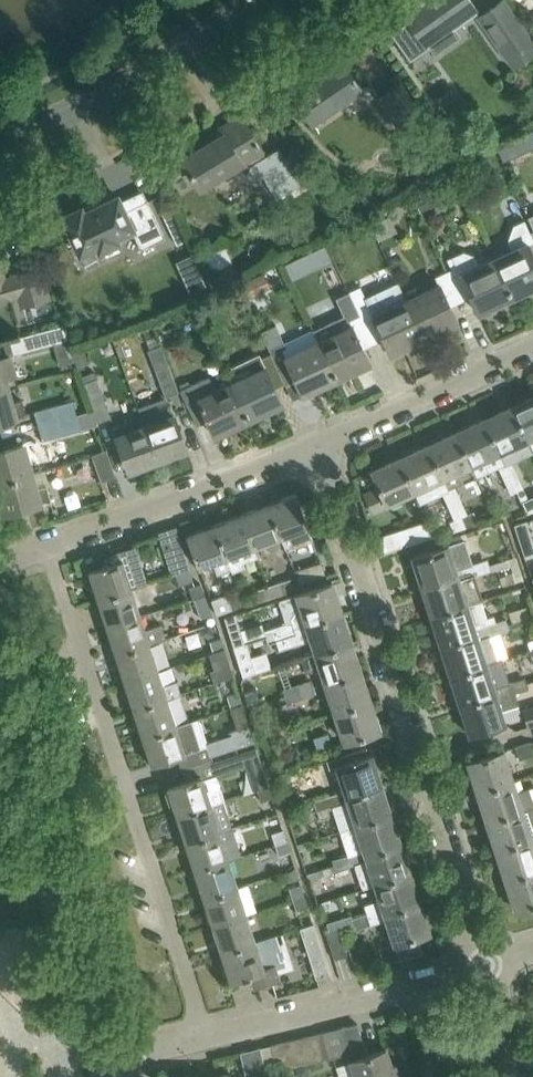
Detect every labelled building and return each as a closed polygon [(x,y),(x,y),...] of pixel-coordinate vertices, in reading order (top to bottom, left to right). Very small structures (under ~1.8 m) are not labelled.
[(410,59),(427,46),(424,42),(449,23),(450,22),(454,28),(476,12),(473,7),(475,6),(471,0),(411,0),(400,8),(409,20),(391,33),(410,59)] [(516,68),(532,55),(532,49),(529,44),(532,42),(502,0),(501,0),(478,16),(516,68)] [(287,85),(300,103),(312,121),(360,87),(341,59),(310,81),(305,73),(287,85)] [(378,97),(397,126),(416,113),(397,84),(378,97)] [(179,153),(190,172),(199,187),(238,163),(249,167),(246,179),(255,181),(262,177),(275,198),(313,175),(296,149),(285,155),(279,146),(264,155),(261,150),(261,149),(241,115),(220,128),(223,133),(200,146),(198,142),(179,153)] [(466,122),(459,128),(466,137),(473,132),(466,122)] [(511,142),(497,149),(503,161),(517,155),(511,142)] [(426,191),(414,197),(420,211),(433,205),(426,191)] [(81,207),(62,216),(68,229),(82,258),(133,234),(140,249),(144,246),(164,237),(147,200),(124,211),(119,201),(117,196),(99,205),(97,201),(81,209),(81,207)] [(388,214),(370,222),(377,238),(396,230),(388,214)] [(493,258),(511,297),(517,294),(513,286),(528,279),(532,288),(532,287),(532,230),(529,232),(523,220),(512,225),(506,241),(511,249),(493,258)] [(215,292),(241,279),(221,241),(195,254),(215,292)] [(451,268),(445,271),(460,301),(470,296),(478,313),(491,307),(487,298),(502,291),(506,300),(511,297),(493,258),(478,265),(473,255),(462,251),(446,259),(451,268)] [(296,260),(284,266),(292,283),(304,277),(296,260)] [(19,297),(21,305),(47,297),(38,266),(12,273),(13,275),(3,278),(0,269),(0,303),(19,297)] [(437,284),(405,299),(424,338),(430,336),(426,327),(441,320),(445,329),(458,323),(450,306),(460,301),(445,271),(434,276),(437,284)] [(265,276),(247,285),(252,297),(271,289),(265,276)] [(361,285),(349,291),(373,342),(383,338),(390,354),(404,348),(400,339),(415,332),(419,341),(424,338),(405,299),(397,282),(366,297),(361,285)] [(343,315),(313,329),(337,379),(342,377),(338,368),(353,361),(357,370),(370,364),(362,347),(373,342),(349,291),(335,298),(343,315)] [(159,342),(169,338),(165,327),(172,325),(169,316),(152,323),(159,342)] [(62,324),(48,328),(9,339),(13,354),(66,339),(62,324)] [(275,324),(261,331),(271,353),(286,383),(295,379),(303,395),(316,389),(312,380),(327,373),(331,382),(337,379),(313,329),(312,330),(317,340),(286,354),(283,348),(286,347),(275,324)] [(160,345),(147,350),(165,397),(178,392),(160,345)] [(85,350),(73,354),(78,369),(90,365),(85,350)] [(237,378),(231,380),(249,420),(254,418),(250,409),(265,402),(269,411),(282,405),(274,388),(286,383),(271,353),(260,358),(257,353),(231,365),(237,378)] [(6,387),(17,384),(9,355),(0,357),(0,389),(6,387)] [(96,377),(83,382),(98,421),(110,417),(96,377)] [(180,390),(182,395),(196,425),(207,420),(215,436),(228,430),(224,422),(239,415),(243,423),(249,420),(231,380),(214,388),(208,377),(180,390)] [(0,389),(0,421),(26,414),(21,398),(10,401),(6,387),(0,389)] [(511,406),(527,439),(532,436),(532,396),(511,406)] [(34,411),(37,424),(75,414),(71,400),(34,411)] [(140,415),(144,425),(157,460),(187,449),(170,404),(140,415)] [(511,406),(483,419),(498,452),(527,439),(511,406)] [(75,414),(37,424),(41,438),(79,428),(75,414)] [(483,419),(455,432),(470,465),(471,464),(476,476),(497,467),(503,480),(516,474),(510,460),(503,463),(498,452),(483,419)] [(112,426),(121,450),(129,471),(157,460),(144,425),(128,430),(125,421),(112,426)] [(455,432),(427,445),(435,463),(447,490),(454,487),(454,486),(462,482),(457,471),(470,465),(455,432)] [(33,439),(0,449),(0,481),(31,472),(26,457),(37,454),(33,439)] [(427,445),(399,457),(420,503),(441,493),(447,506),(460,500),(454,487),(447,490),(435,463),(427,445)] [(91,455),(93,460),(101,481),(115,476),(106,449),(91,455)] [(388,506),(387,503),(414,490),(420,503),(399,457),(371,470),(378,486),(364,493),(373,512),(388,506)] [(80,460),(60,466),(64,482),(84,476),(80,460)] [(45,484),(36,487),(31,472),(0,481),(0,500),(3,512),(2,512),(2,513),(50,500),(45,484)] [(503,480),(510,494),(516,491),(526,513),(532,511),(532,495),(527,497),(516,474),(503,480)] [(295,493),(268,503),(281,537),(285,549),(312,538),(308,528),(301,508),(299,504),(295,493)] [(460,500),(447,506),(453,520),(460,517),(463,526),(477,521),(473,510),(466,513),(460,500)] [(268,503),(241,513),(254,547),(281,537),(268,503)] [(241,513),(214,523),(227,557),(233,573),(245,568),(239,553),(254,547),(241,513)] [(460,517),(453,520),(457,528),(463,526),(460,517)] [(432,536),(426,521),(411,526),(399,531),(405,545),(432,536)] [(186,534),(199,568),(213,563),(217,574),(230,569),(226,558),(227,557),(214,523),(186,534)] [(416,572),(421,586),(458,575),(456,569),(471,564),(475,575),(490,570),(488,564),(486,559),(471,564),(464,539),(411,556),(411,557),(413,557),(417,571),(416,572)] [(520,545),(525,559),(526,558),(532,556),(532,544),(532,541),(520,545)] [(166,547),(174,574),(189,569),(180,542),(166,547)] [(107,556),(110,564),(88,571),(97,599),(131,588),(146,583),(134,547),(107,556)] [(515,556),(488,564),(490,570),(509,565),(511,571),(505,573),(505,574),(498,576),(501,585),(522,579),(515,556)] [(321,562),(294,570),(298,584),(325,575),(321,562)] [(458,575),(421,586),(426,601),(431,616),(481,600),(474,576),(475,575),(471,564),(456,569),(458,575)] [(290,578),(268,585),(272,596),(294,590),(290,578)] [(188,587),(192,598),(204,595),(200,582),(188,587)] [(286,622),(277,625),(282,638),(283,637),(283,638),(295,634),(296,634),(294,628),(341,612),(331,582),(279,599),(286,622)] [(241,596),(244,606),(272,596),(268,585),(256,589),(257,591),(241,596)] [(131,588),(97,599),(106,626),(139,615),(131,588)] [(216,614),(230,609),(224,594),(210,599),(216,614)] [(204,595),(192,598),(199,618),(211,614),(204,595)] [(481,600),(431,616),(436,630),(435,630),(440,646),(477,634),(475,629),(490,624),(494,635),(509,630),(505,619),(495,622),(493,614),(485,617),(480,600),(481,600)] [(350,642),(341,612),(294,628),(296,634),(295,634),(283,638),(283,637),(282,638),(276,640),(279,649),(311,638),(315,652),(301,657),(301,658),(350,642)] [(235,614),(224,617),(233,646),(244,642),(235,614)] [(139,615),(106,626),(115,654),(148,643),(164,638),(160,624),(144,629),(139,615)] [(213,635),(209,624),(197,627),(199,634),(207,637),(213,635)] [(477,634),(440,646),(445,660),(446,660),(451,675),(502,659),(501,657),(496,659),(489,636),(494,635),(490,624),(475,629),(477,634)] [(282,638),(277,625),(263,630),(267,643),(276,640),(282,638)] [(208,641),(212,652),(224,648),(220,637),(208,641)] [(244,642),(233,646),(242,676),(256,671),(246,642),(244,642)] [(350,642),(301,658),(305,671),(320,667),(325,682),(360,671),(350,642)] [(148,643),(115,654),(124,681),(157,670),(148,643)] [(502,659),(451,675),(455,689),(454,690),(459,705),(496,693),(494,687),(509,683),(502,659)] [(215,669),(211,670),(215,682),(233,676),(233,675),(229,664),(215,669)] [(175,681),(162,685),(157,670),(124,681),(132,708),(179,692),(175,681)] [(360,671),(325,682),(334,712),(369,701),(360,671)] [(524,678),(509,683),(512,693),(516,692),(528,688),(526,683),(524,677),(524,678)] [(310,679),(296,684),(301,697),(314,692),(310,679)] [(256,682),(242,686),(247,706),(262,701),(256,682)] [(496,693),(459,705),(464,719),(465,718),(470,733),(468,733),(468,734),(489,727),(505,722),(500,708),(519,702),(516,692),(512,693),(509,683),(494,687),(496,693)] [(301,697),(296,684),(281,689),(286,702),(301,697)] [(241,703),(237,691),(226,695),(230,707),(233,706),(241,703)] [(179,692),(132,708),(141,735),(175,724),(166,698),(180,693),(179,692)] [(369,701),(334,712),(344,742),(379,731),(369,701)] [(527,726),(532,725),(532,705),(522,708),(527,726)] [(175,724),(141,735),(151,764),(205,746),(208,756),(253,742),(247,723),(229,730),(231,734),(204,743),(199,745),(191,720),(175,725),(175,724)] [(327,732),(312,737),(316,750),(332,745),(327,732)] [(532,753),(529,741),(514,745),(518,758),(532,753)] [(344,790),(329,795),(332,806),(347,801),(346,796),(382,784),(377,769),(376,770),(371,755),(372,755),(372,754),(368,755),(365,748),(366,748),(366,747),(345,754),(327,759),(330,768),(336,766),(344,790)] [(260,761),(255,748),(210,762),(215,776),(260,761)] [(468,762),(477,791),(512,780),(502,750),(468,762)] [(167,787),(176,815),(223,800),(220,787),(206,792),(201,776),(167,787)] [(477,791),(487,821),(532,806),(532,802),(532,800),(528,787),(516,791),(512,780),(477,791)] [(332,806),(329,795),(313,800),(317,811),(332,806),(339,831),(390,814),(385,799),(386,799),(382,784),(346,796),(347,801),(332,806)] [(271,796),(268,786),(256,789),(260,800),(271,796)] [(223,800),(176,815),(185,842),(231,828),(232,827),(223,800)] [(487,821),(497,850),(532,839),(532,806),(487,821)] [(390,814),(339,831),(347,855),(348,854),(351,865),(354,864),(366,860),(365,855),(401,843),(396,828),(395,829),(390,814)] [(231,828),(185,842),(194,870),(224,860),(227,859),(240,856),(231,828)] [(270,833),(274,844),(286,840),(282,828),(270,833)] [(497,850),(506,880),(532,871),(532,839),(497,850)] [(286,840),(274,844),(278,855),(289,851),(286,840)] [(366,860),(354,864),(362,888),(374,884),(375,885),(410,874),(405,858),(406,858),(401,843),(365,855),(366,860)] [(322,868),(305,873),(307,878),(336,869),(336,870),(351,865),(348,854),(347,855),(333,859),(334,864),(322,868)] [(227,859),(224,860),(194,870),(203,898),(236,887),(227,859)] [(298,877),(295,867),(285,871),(288,880),(298,877)] [(506,880),(516,909),(532,904),(532,905),(532,871),(506,880)] [(379,898),(364,903),(367,913),(371,923),(386,919),(384,913),(420,902),(415,887),(414,887),(410,874),(375,885),(379,898)] [(288,888),(292,899),(303,895),(300,883),(288,888)] [(236,887),(203,898),(212,925),(245,914),(236,887)] [(303,895),(292,899),(295,910),(307,906),(303,895)] [(384,913),(386,919),(387,923),(394,944),(398,942),(402,956),(399,957),(399,958),(424,950),(424,949),(420,950),(416,937),(430,932),(430,931),(428,931),(424,917),(425,917),(420,902),(384,913)] [(371,923),(367,913),(351,918),(353,924),(355,928),(371,923)] [(245,914),(212,925),(221,952),(254,941),(245,914)] [(353,924),(351,918),(351,915),(336,920),(338,928),(353,924)] [(300,927),(303,938),(316,978),(329,974),(323,953),(313,923),(300,927)] [(338,928),(325,932),(333,958),(346,953),(338,928)] [(271,936),(254,941),(221,952),(230,980),(244,976),(245,978),(250,977),(253,987),(279,978),(276,968),(285,965),(275,934),(271,936)] [(322,1031),(328,1058),(344,1054),(347,1063),(351,1062),(356,1076),(399,1076),(394,1063),(391,1064),(385,1048),(367,1054),(356,1022),(322,1031)] [(322,1031),(305,1035),(312,1062),(328,1058),(322,1031)] [(305,1035),(288,1039),(295,1066),(312,1062),(305,1035)] [(288,1039),(271,1044),(278,1070),(295,1066),(288,1039)] [(278,1070),(271,1044),(240,1052),(246,1076),(258,1076),(278,1072),(278,1070)]
